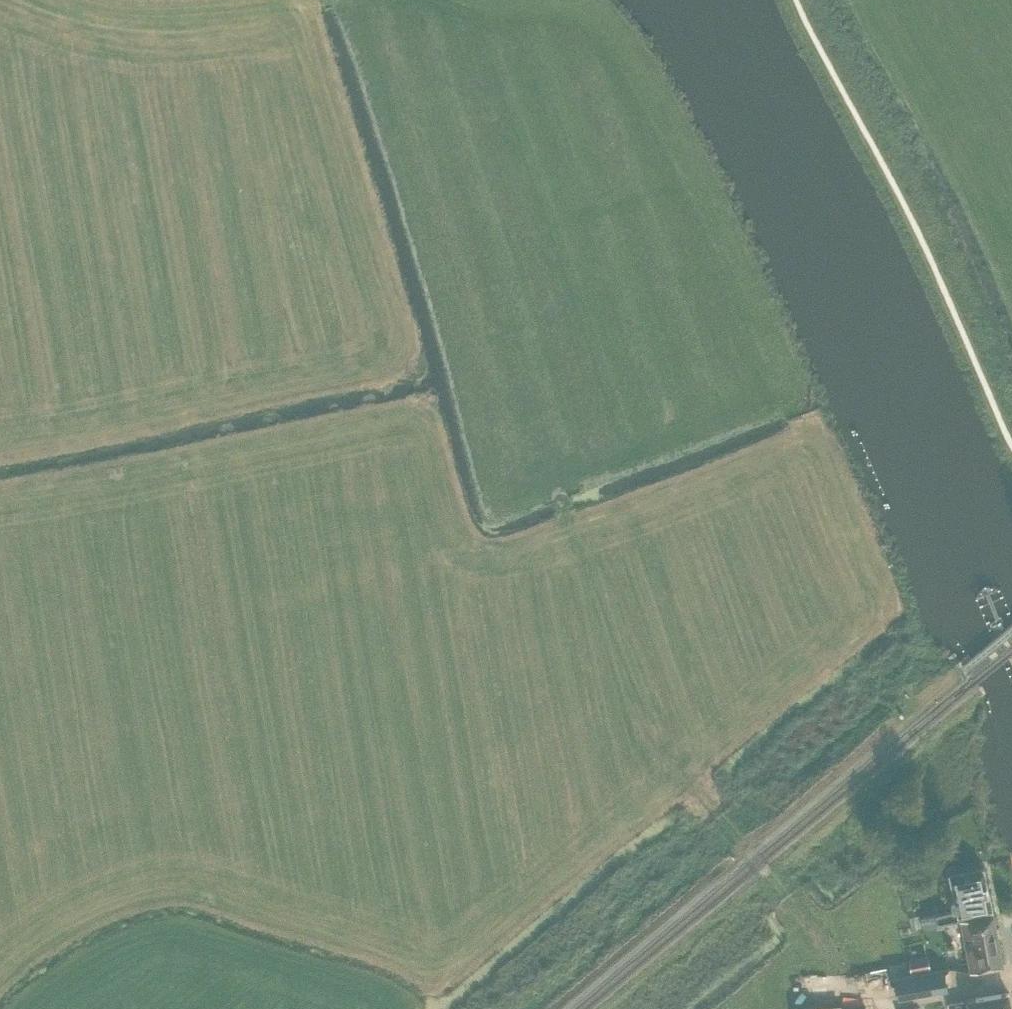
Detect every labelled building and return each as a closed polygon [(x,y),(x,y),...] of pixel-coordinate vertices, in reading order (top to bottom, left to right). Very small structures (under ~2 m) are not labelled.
[(920,915),(922,925),(938,923),(960,919),(959,914),(992,908),(984,866),(951,872),(958,909),(936,913),(920,915)] [(961,919),(971,971),(1003,964),(993,913),(961,919)] [(927,955),(908,959),(911,972),(930,968),(927,955)] [(898,999),(924,993),(946,989),(942,968),(908,974),(894,977),(898,999)] [(1008,992),(976,997),(976,998),(968,999),(969,1008),(1011,1008),(1008,992)]
